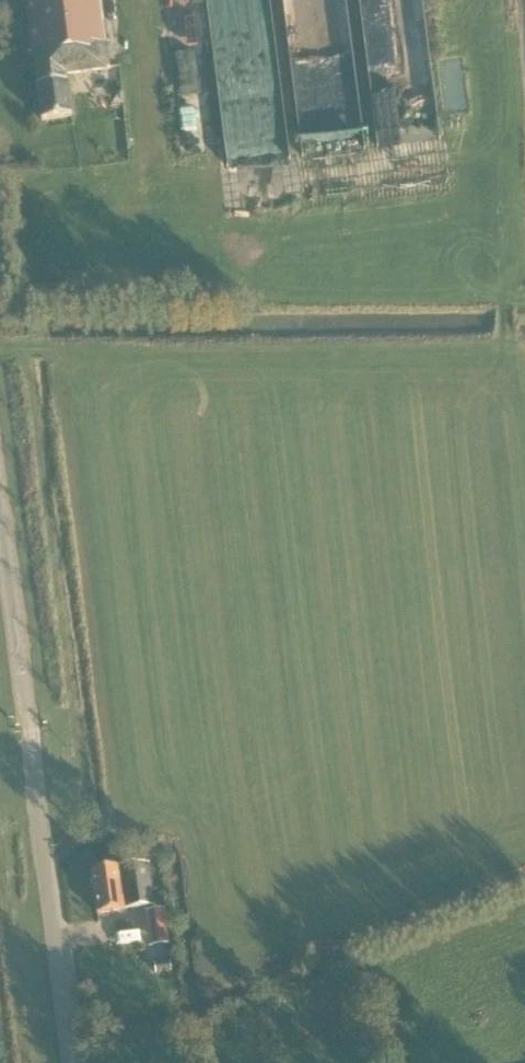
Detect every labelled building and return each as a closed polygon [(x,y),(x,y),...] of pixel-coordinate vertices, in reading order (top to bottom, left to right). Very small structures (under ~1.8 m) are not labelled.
[(41,123),(71,119),(66,76),(109,71),(100,0),(22,0),(29,56),(33,56),(41,123)] [(272,39),(210,47),(219,114),(227,113),(228,124),(241,122),(237,90),(260,86),(262,99),(274,98),(270,72),(277,71),(272,39)] [(467,112),(466,70),(442,71),(443,113),(467,112)] [(297,213),(296,177),(241,179),(242,215),(297,213)] [(91,873),(97,916),(155,907),(149,864),(91,873)] [(164,911),(147,913),(151,946),(168,944),(166,928),(164,911)] [(156,976),(171,974),(170,962),(154,964),(156,976)] [(354,1009),(365,1006),(360,991),(350,995),(354,1009)]
